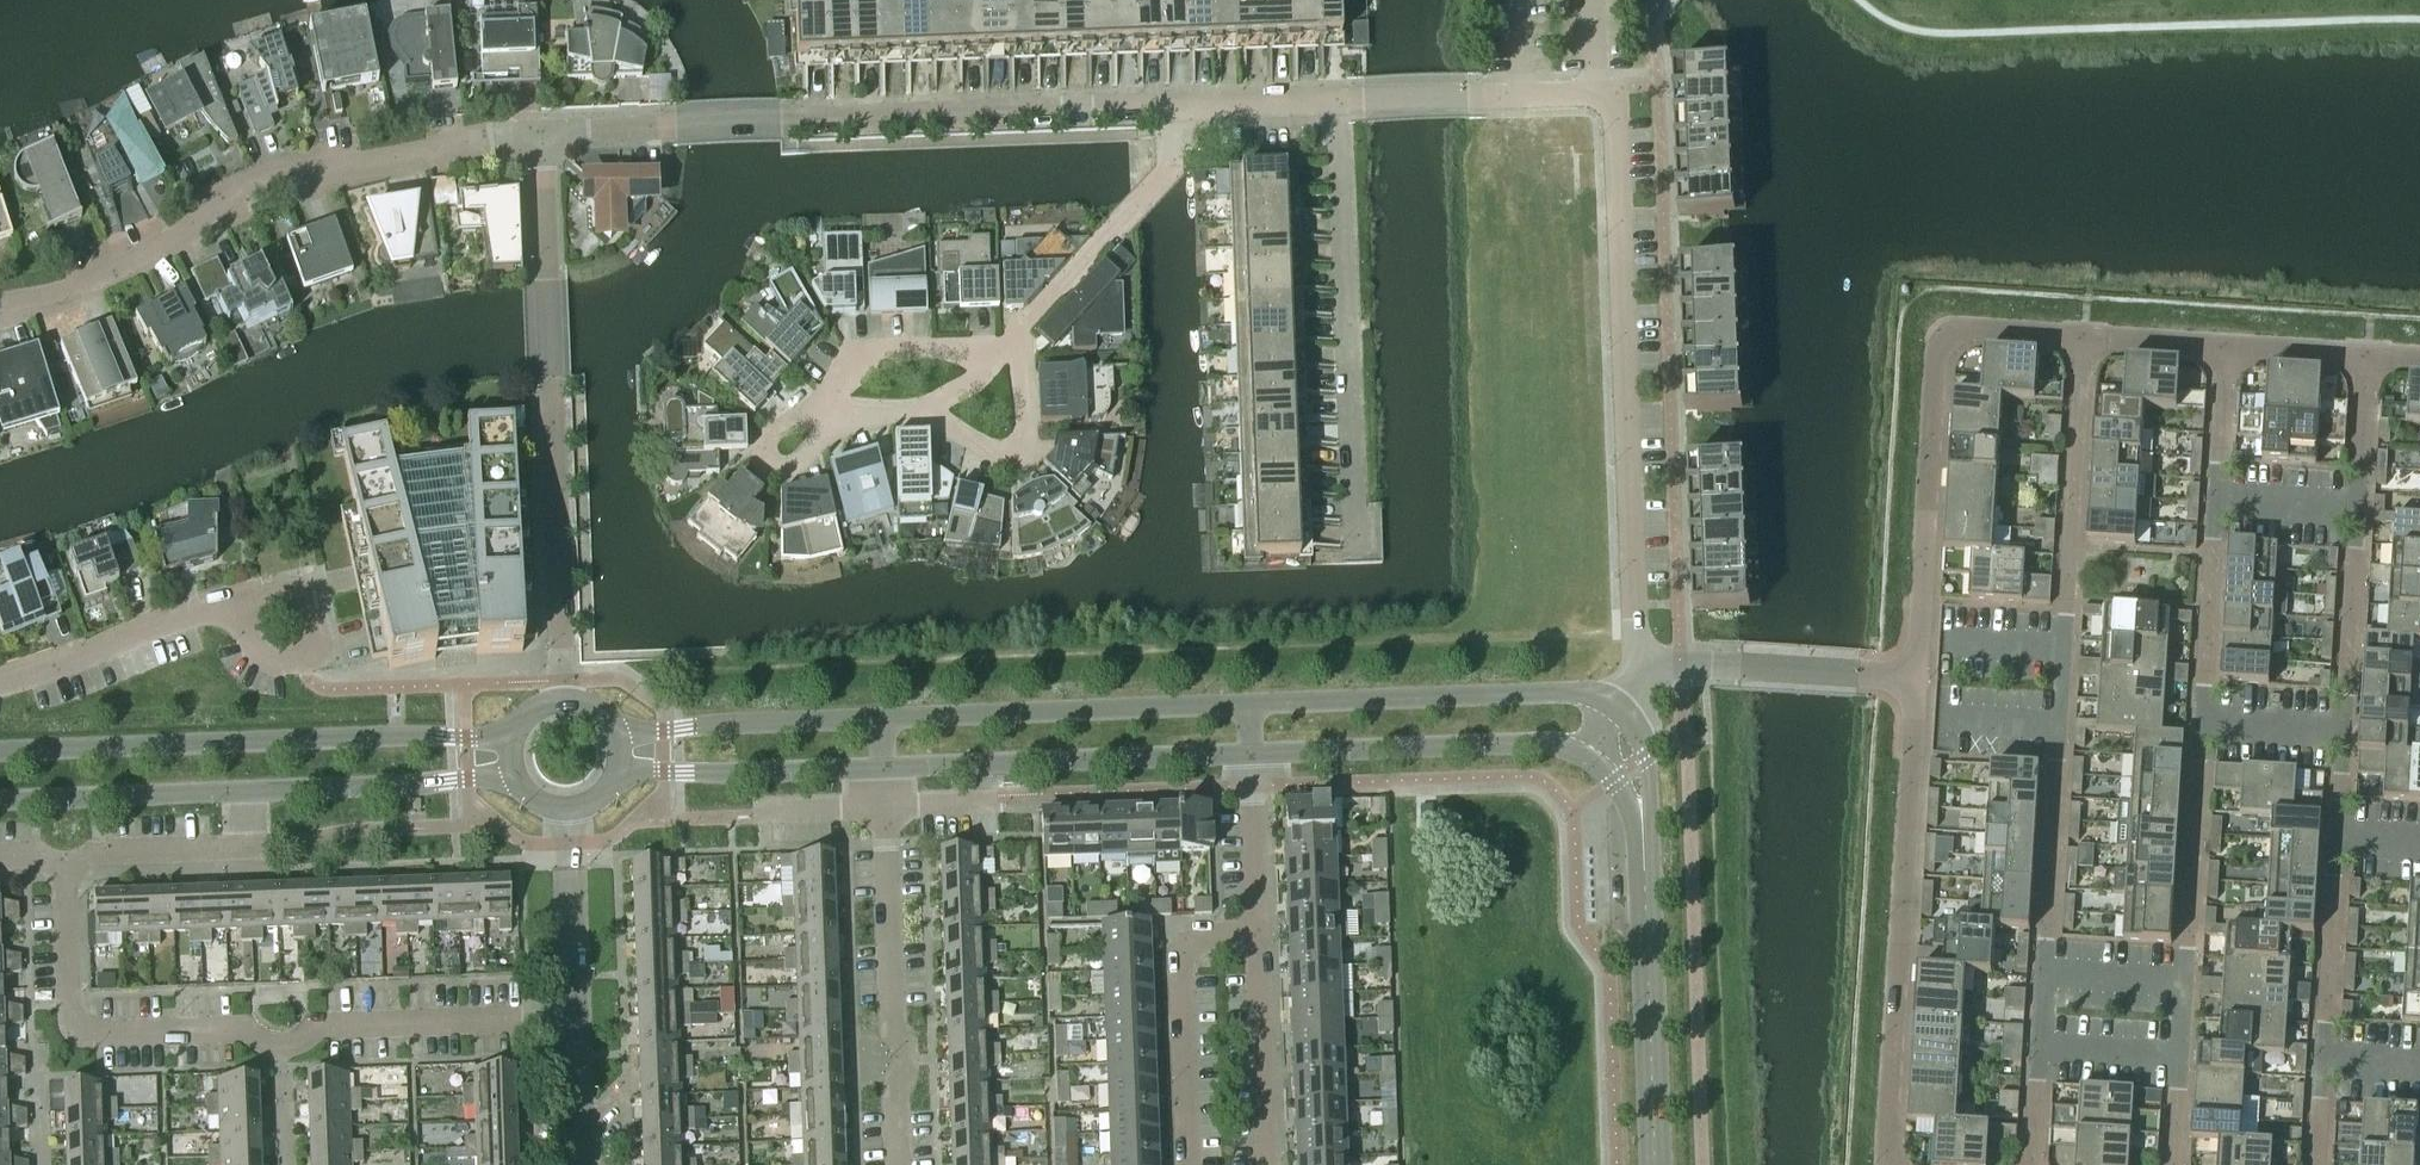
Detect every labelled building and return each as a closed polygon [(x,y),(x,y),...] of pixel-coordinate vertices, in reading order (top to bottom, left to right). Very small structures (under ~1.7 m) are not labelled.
[(872,0),(865,0),(846,1),(849,62),(874,61),(872,0)] [(898,0),(872,0),(874,61),(900,60),(898,0)] [(924,0),(898,0),(900,60),(926,59),(924,0)] [(949,0),(924,0),(926,59),(952,58),(949,0)] [(975,0),(949,0),(952,58),(978,57),(975,0)] [(1001,0),(975,0),(978,57),(1004,56),(1001,0)] [(1027,0),(1001,0),(1004,56),(1029,55),(1027,0)] [(1053,0),(1027,0),(1029,55),(1055,54),(1053,0)] [(1079,0),(1053,0),(1055,54),(1081,53),(1079,0)] [(1104,0),(1079,0),(1081,53),(1106,52),(1104,0)] [(1130,0),(1104,0),(1106,52),(1132,51),(1130,0)] [(1156,0),(1130,0),(1132,51),(1158,50),(1156,0)] [(1182,0),(1156,0),(1158,50),(1184,49),(1182,0)] [(1208,0),(1182,0),(1184,49),(1210,48),(1208,0)] [(1234,0),(1208,0),(1210,48),(1236,47),(1234,0)] [(1260,0),(1234,0),(1236,47),(1261,47),(1260,0)] [(1285,0),(1260,0),(1261,47),(1287,46),(1285,0)] [(1311,0),(1285,0),(1287,46),(1313,45),(1311,0)] [(1338,0),(1311,0),(1313,45),(1340,44),(1338,0)] [(849,62),(846,1),(821,2),(823,63),(849,62)] [(823,63),(821,2),(788,3),(789,19),(794,18),(796,64),(823,63)] [(539,85),(537,8),(516,9),(516,17),(479,19),(482,78),(507,77),(506,73),(518,73),(519,85),(539,85)] [(456,87),(448,14),(424,16),(424,21),(407,23),(403,23),(399,25),(396,27),(394,30),(392,33),(391,37),(390,41),(391,44),(392,48),(406,68),(403,70),(404,84),(431,82),(431,88),(433,88),(433,90),(456,87)] [(641,78),(639,33),(630,28),(620,23),(621,21),(620,20),(619,23),(614,21),(599,17),(589,16),(583,16),(583,14),(582,14),(582,17),(574,18),(576,32),(564,32),(566,81),(591,80),(593,84),(596,87),(600,88),(604,87),(607,85),(609,81),(610,79),(641,78)] [(378,83),(368,36),(371,35),(369,31),(368,24),(366,24),(364,17),(317,27),(323,56),(317,57),(315,49),(312,49),(321,94),(378,83)] [(771,61),(784,60),(783,34),(770,34),(771,61)] [(275,102),(295,96),(295,97),(297,97),(290,76),(293,76),(290,64),(287,65),(279,39),(278,40),(278,41),(247,51),(255,61),(253,62),(256,67),(258,65),(266,76),(235,88),(254,136),(273,128),(267,112),(275,109),(275,110),(277,110),(275,102)] [(192,117),(199,113),(212,129),(219,138),(226,145),(227,147),(236,143),(203,59),(178,69),(184,85),(189,96),(183,99),(179,91),(152,105),(166,132),(193,118),(192,117)] [(1729,92),(1729,69),(1719,70),(1719,66),(1672,68),(1673,72),(1674,72),(1675,92),(1674,93),(1674,94),(1729,92)] [(1730,116),(1729,92),(1674,94),(1674,96),(1675,96),(1676,117),(1674,117),(1674,118),(1730,116)] [(162,174),(123,94),(122,96),(122,97),(112,126),(124,155),(94,167),(105,194),(128,185),(129,186),(134,184),(136,187),(162,174)] [(341,113),(338,97),(331,99),(334,114),(341,113)] [(222,108),(227,119),(240,114),(235,103),(222,108)] [(1731,141),(1730,116),(1674,118),(1675,120),(1676,120),(1677,141),(1675,141),(1675,143),(1731,141)] [(1732,165),(1731,141),(1675,143),(1675,145),(1677,144),(1678,165),(1676,165),(1676,167),(1732,165)] [(80,217),(52,147),(53,147),(52,145),(24,156),(20,159),(16,163),(13,168),(13,173),(13,178),(16,184),(20,189),(26,192),(32,192),(39,191),(53,229),(81,218),(80,217)] [(1733,190),(1732,165),(1676,167),(1676,169),(1678,169),(1679,190),(1677,190),(1677,192),(1733,190)] [(1291,195),(1290,168),(1228,171),(1229,198),(1291,195)] [(645,214),(645,202),(657,188),(644,176),(594,178),(581,191),(595,204),(596,227),(610,240),(622,226),(634,226),(645,214)] [(1734,212),(1733,190),(1677,192),(1677,193),(1679,193),(1680,214),(1678,214),(1678,218),(1725,216),(1724,212),(1734,212)] [(521,277),(517,193),(457,199),(459,209),(460,209),(459,214),(454,214),(455,219),(456,230),(454,230),(454,234),(484,232),(490,273),(519,272),(519,277),(521,277)] [(1292,221),(1291,195),(1229,198),(1230,223),(1292,221)] [(0,200),(0,240),(12,237),(0,200)] [(437,259),(429,207),(415,209),(416,204),(393,208),(393,213),(391,213),(390,208),(367,212),(383,247),(379,250),(377,254),(376,259),(378,263),(382,266),(386,267),(391,266),(394,272),(409,270),(410,263),(437,259)] [(1293,247),(1292,221),(1230,223),(1231,249),(1293,247)] [(351,274),(333,224),(286,241),(304,290),(351,274)] [(1047,284),(1087,241),(1086,240),(1085,241),(1063,241),(1052,231),(1042,242),(1014,243),(1015,268),(1001,269),(1003,313),(1021,312),(1041,290),(1041,284),(1047,284)] [(863,313),(860,237),(821,238),(823,281),(810,289),(824,314),(863,313)] [(996,274),(989,274),(987,239),(967,239),(967,248),(937,249),(937,246),(935,246),(936,276),(931,276),(931,275),(929,275),(930,295),(939,294),(939,292),(942,292),(943,310),(958,309),(958,311),(997,310),(996,274)] [(1294,273),(1293,247),(1231,249),(1232,275),(1294,273)] [(1121,335),(1119,287),(1111,288),(1118,280),(1103,266),(1118,250),(1117,249),(1035,336),(1052,352),(1070,332),(1073,337),(1092,337),(1092,339),(1102,338),(1102,336),(1121,335)] [(926,317),(923,251),(866,268),(868,319),(926,317)] [(1737,289),(1736,267),(1726,267),(1726,264),(1680,265),(1680,269),(1682,269),(1683,290),(1681,290),(1681,291),(1737,289)] [(291,313),(277,279),(269,285),(259,265),(226,281),(230,291),(215,298),(227,323),(241,313),(246,324),(248,323),(248,322),(260,317),(261,318),(265,316),(264,314),(271,311),(276,321),(291,313)] [(1295,298),(1294,273),(1232,275),(1233,301),(1295,298)] [(800,344),(823,331),(790,274),(767,287),(780,309),(774,315),(766,307),(760,313),(754,308),(739,323),(789,369),(803,353),(794,344),(797,340),(800,344)] [(1738,313),(1737,289),(1681,291),(1681,293),(1683,293),(1684,314),(1682,314),(1682,316),(1738,313)] [(205,345),(200,336),(202,335),(191,313),(194,311),(183,291),(167,299),(169,304),(153,312),(151,308),(134,317),(145,337),(149,336),(160,357),(162,356),(168,366),(172,363),(179,363),(185,361),(191,357),(197,353),(201,348),(205,345)] [(1296,324),(1295,298),(1233,301),(1234,326),(1296,324)] [(1739,338),(1738,313),(1682,316),(1682,317),(1684,317),(1684,338),(1683,338),(1683,340),(1739,338)] [(1297,350),(1296,324),(1234,326),(1235,352),(1297,350)] [(136,386),(110,325),(90,333),(92,338),(81,343),(79,338),(59,346),(76,386),(77,385),(85,409),(88,414),(131,399),(129,394),(128,390),(136,386)] [(786,373),(768,357),(767,358),(768,359),(763,364),(722,326),(702,348),(721,365),(710,377),(740,404),(749,394),(760,404),(770,393),(769,391),(786,373)] [(1739,362),(1739,338),(1683,340),(1683,342),(1685,342),(1685,362),(1684,363),(1684,364),(1739,362)] [(37,349),(0,360),(0,427),(2,434),(36,423),(45,437),(46,436),(45,434),(58,430),(58,431),(60,431),(56,418),(58,417),(37,349)] [(1298,376),(1297,350),(1235,352),(1236,378),(1298,376)] [(2008,400),(2011,353),(1984,351),(1981,396),(1981,398),(2002,399),(2002,400),(2008,400)] [(2035,402),(2038,355),(2011,353),(2008,400),(2035,402)] [(2150,410),(2153,362),(2126,360),(2123,405),(2123,407),(2144,408),(2144,409),(2150,410)] [(1740,386),(1739,362),(1684,364),(1684,366),(1685,366),(1686,387),(1685,387),(1685,388),(1740,386)] [(2177,411),(2180,364),(2153,362),(2150,410),(2177,411)] [(1109,405),(1108,394),(1112,394),(1111,371),(1125,370),(1125,368),(1101,369),(1099,367),(1098,369),(1082,370),(1081,366),(1067,371),(1045,371),(1048,426),(1067,425),(1069,428),(1083,424),(1092,424),(1097,423),(1102,420),(1106,416),(1108,410),(1109,405)] [(2292,418),(2295,371),(2268,369),(2265,414),(2237,413),(2237,414),(2292,418)] [(2319,418),(2322,372),(2295,371),(2292,418),(2346,421),(2346,419),(2319,418)] [(1299,402),(1298,376),(1236,378),(1237,404),(1299,402)] [(2410,378),(2406,426),(2419,426),(2419,379),(2410,378)] [(1741,409),(1740,386),(1685,388),(1685,390),(1686,390),(1687,411),(1685,411),(1686,414),(1732,413),(1732,409),(1741,409)] [(2001,425),(2002,400),(2002,399),(1981,398),(1981,396),(1954,395),(1952,422),(2001,425)] [(686,476),(718,474),(717,454),(745,453),(744,422),(716,423),(715,411),(683,412),(681,406),(675,402),(669,402),(664,406),(662,413),(665,476),(667,482),(672,486),(679,486),(684,482),(686,476)] [(1300,427),(1299,402),(1237,404),(1238,430),(1300,427)] [(2143,431),(2144,409),(2144,408),(2123,407),(2123,405),(2095,404),(2094,428),(2143,431)] [(2203,429),(2204,412),(2194,411),(2193,428),(2203,429)] [(2289,464),(2292,418),(2237,414),(2236,438),(2263,440),(2262,463),(2289,464)] [(2061,429),(2062,419),(2042,417),(2041,428),(2061,429)] [(2345,445),(2346,421),(2292,418),(2289,464),(2316,466),(2317,443),(2345,445)] [(536,640),(530,486),(515,487),(512,419),(467,421),(468,460),(393,469),(385,432),(340,441),(354,507),(339,511),(372,660),(386,657),(389,670),(434,660),(434,659),(475,654),(475,655),(521,653),(521,640),(536,640)] [(1999,451),(2001,425),(1952,422),(1950,448),(1999,451)] [(2390,441),(2391,424),(2379,424),(2378,440),(2390,441)] [(1301,453),(1300,427),(1238,430),(1239,455),(1301,453)] [(2060,439),(2061,429),(2041,428),(2040,438),(2060,439)] [(2141,454),(2143,431),(2094,428),(2093,451),(2141,454)] [(948,502),(953,479),(948,475),(939,469),(929,465),(928,434),(894,436),(897,522),(931,520),(930,503),(948,502)] [(1115,462),(1118,440),(1124,440),(1124,438),(1054,441),(1051,456),(1060,460),(1059,462),(1066,469),(1055,480),(1079,502),(1090,489),(1085,485),(1095,474),(1111,482),(1114,465),(1115,465),(1116,462),(1115,462)] [(2201,458),(2202,441),(2192,441),(2191,457),(2201,458)] [(1997,477),(1999,451),(1950,448),(1949,473),(1997,477)] [(2140,477),(2141,454),(2093,451),(2091,474),(2140,477)] [(2387,470),(2388,453),(2377,452),(2376,469),(2387,470)] [(845,523),(892,509),(875,453),(828,467),(845,523)] [(1302,479),(1301,453),(1239,455),(1240,481),(1302,479)] [(2200,476),(2201,458),(2191,457),(2190,475),(2200,476)] [(1744,486),(1744,464),(1734,464),(1734,461),(1687,462),(1688,466),(1689,466),(1690,487),(1688,487),(1688,488),(1744,486)] [(2058,480),(2058,470),(2039,469),(2038,479),(2058,480)] [(2386,486),(2387,470),(2376,469),(2375,485),(2386,486)] [(1996,502),(1997,477),(1949,473),(1947,499),(1996,502)] [(762,493),(738,474),(725,491),(718,485),(687,525),(699,535),(696,539),(719,557),(722,553),(736,563),(755,538),(750,534),(753,534),(755,532),(760,526),(762,522),(760,517),(750,508),(762,493)] [(2138,500),(2140,477),(2091,474),(2090,497),(2138,500)] [(999,552),(1003,503),(981,497),(982,494),(956,488),(958,479),(957,479),(942,547),(999,552)] [(1303,505),(1302,479),(1240,481),(1241,507),(1303,505)] [(2057,490),(2058,480),(2038,479),(2037,489),(2057,490)] [(808,562),(841,554),(825,483),(779,494),(780,561),(808,562)] [(1089,528),(1072,511),(1076,507),(1051,484),(1042,485),(1033,488),(1024,492),(1017,497),(1010,503),(1012,561),(1018,560),(1030,559),(1042,556),(1045,552),(1049,548),(1054,546),(1059,544),(1064,543),(1070,543),(1082,534),(1089,528)] [(2199,504),(2200,486),(2189,485),(2188,503),(2199,504)] [(1745,511),(1744,486),(1688,488),(1688,490),(1690,490),(1691,511),(1689,511),(1689,513),(1745,511)] [(2137,523),(2138,500),(2090,497),(2088,520),(2137,523)] [(2384,514),(2385,499),(2375,498),(2373,523),(2394,525),(2393,547),(2419,549),(2419,517),(2384,514)] [(1994,528),(1996,502),(1947,499),(1945,525),(1994,528)] [(2198,521),(2199,504),(2188,503),(2187,521),(2198,521)] [(1304,530),(1303,505),(1241,507),(1242,533),(1304,530)] [(216,561),(215,507),(191,507),(191,530),(171,535),(169,528),(150,534),(162,576),(216,561)] [(1746,535),(1745,511),(1689,513),(1689,514),(1691,514),(1692,535),(1690,535),(1690,537),(1746,535)] [(2135,547),(2137,523),(2088,520),(2087,544),(2135,547)] [(2055,532),(2055,522),(2035,521),(2035,531),(2055,532)] [(1993,553),(1994,528),(1945,525),(1944,551),(1993,554),(1993,553)] [(1305,557),(1304,530),(1242,533),(1243,565),(1259,565),(1259,559),(1305,557)] [(2054,542),(2055,532),(2035,531),(2034,541),(2054,542)] [(2196,551),(2197,534),(2186,533),(2185,550),(2196,551)] [(1747,559),(1746,535),(1690,537),(1690,539),(1692,539),(1693,560),(1691,560),(1691,561),(1747,559)] [(141,570),(131,543),(107,551),(104,545),(68,557),(84,602),(106,595),(104,588),(118,583),(116,578),(141,570)] [(2276,571),(2278,547),(2229,544),(2228,568),(2276,571)] [(2393,547),(2391,569),(2370,567),(2369,576),(2419,579),(2419,549),(2393,547)] [(2337,568),(2338,551),(2328,550),(2327,567),(2337,568)] [(1995,601),(1998,554),(1993,553),(1993,554),(1944,551),(1942,575),(1970,577),(1969,600),(1995,601)] [(2050,605),(2052,579),(2024,578),(2025,555),(1998,554),(1995,601),(2050,605)] [(1748,584),(1747,559),(1691,561),(1691,563),(1693,563),(1694,584),(1692,584),(1692,586),(1748,584)] [(53,589),(48,591),(37,565),(22,571),(18,562),(0,570),(0,572),(3,579),(0,580),(0,630),(2,634),(33,625),(31,614),(59,602),(53,589)] [(2275,594),(2276,571),(2228,568),(2226,591),(2275,594)] [(2369,576),(2369,584),(2390,586),(2389,608),(2419,610),(2419,579),(2369,576)] [(2335,598),(2336,580),(2326,579),(2325,597),(2335,598)] [(1749,606),(1748,584),(1692,586),(1692,587),(1694,587),(1694,608),(1693,608),(1693,612),(1739,610),(1739,606),(1749,606)] [(2273,617),(2275,594),(2226,591),(2225,614),(2273,617)] [(2334,616),(2335,598),(2325,597),(2324,615),(2334,616)] [(2135,642),(2137,611),(2083,607),(2082,617),(2104,618),(2102,640),(2135,642)] [(2389,608),(2388,630),(2366,628),(2366,637),(2414,640),(2414,641),(2414,640),(2419,641),(2419,610),(2389,608)] [(2168,644),(2170,622),(2191,624),(2192,614),(2137,611),(2135,642),(2168,644)] [(2272,640),(2273,617),(2225,614),(2223,637),(2272,640)] [(2332,643),(2333,626),(2323,625),(2322,643),(2332,643)] [(2270,662),(2272,640),(2223,637),(2222,659),(2270,662)] [(2413,662),(2414,641),(2414,640),(2366,637),(2364,660),(2413,663),(2413,662)] [(2133,673),(2135,642),(2102,640),(2101,662),(2079,661),(2079,669),(2133,673)] [(2167,666),(2168,644),(2135,642),(2133,673),(2188,676),(2188,667),(2167,666)] [(2331,660),(2332,643),(2322,643),(2321,660),(2331,660)] [(2269,686),(2270,662),(2222,659),(2220,683),(2269,686)] [(2413,663),(2364,660),(2363,683),(2419,687),(2419,663),(2413,662),(2413,663)] [(2131,703),(2133,673),(2079,669),(2078,678),(2100,679),(2098,701),(2131,703)] [(2164,705),(2166,683),(2187,685),(2188,676),(2133,673),(2131,703),(2164,705)] [(2329,690),(2330,674),(2320,673),(2319,690),(2329,690)] [(2363,683),(2361,706),(2419,710),(2419,687),(2363,683)] [(2129,734),(2131,703),(2098,701),(2097,723),(2076,722),(2075,731),(2085,732),(2129,734)] [(2163,727),(2164,705),(2131,703),(2129,734),(2135,735),(2135,734),(2184,737),(2185,728),(2163,727)] [(2361,706),(2360,729),(2419,732),(2419,710),(2361,706)] [(2419,738),(2419,732),(2360,729),(2358,752),(2407,755),(2407,754),(2413,754),(2419,754),(2419,738)] [(2074,747),(2084,748),(2085,732),(2075,731),(2074,747)] [(2183,760),(2184,737),(2135,734),(2135,735),(2134,757),(2183,760)] [(2410,802),(2413,754),(2407,754),(2407,755),(2358,752),(2357,775),(2384,777),(2383,800),(2410,802)] [(2419,754),(2413,754),(2410,802),(2419,803),(2419,754)] [(2181,783),(2183,760),(2134,757),(2133,780),(2181,783)] [(2083,777),(2084,761),(2073,760),(2072,776),(2083,777)] [(1940,779),(1941,763),(1931,762),(1930,779),(1940,779)] [(2038,793),(2040,769),(1991,766),(1990,790),(2038,793)] [(2267,817),(2270,769),(2215,766),(2214,791),(2241,793),(2240,815),(2267,817)] [(2321,820),(2323,795),(2295,794),(2297,771),(2270,769),(2267,817),(2273,818),(2273,817),(2321,820)] [(2081,795),(2083,777),(2072,776),(2071,794),(2081,795)] [(2180,806),(2181,783),(2133,780),(2131,803),(2180,806)] [(2037,815),(2038,793),(1990,790),(1988,812),(2037,815)] [(1938,809),(1939,792),(1929,791),(1928,809),(1938,809)] [(1310,801),(1310,804),(1284,805),(1285,834),(1331,832),(1341,831),(1340,812),(1369,811),(1369,802),(1327,804),(1326,800),(1310,801)] [(1384,818),(1383,801),(1369,802),(1369,811),(1369,819),(1384,818)] [(2178,829),(2180,806),(2131,803),(2130,826),(2178,829)] [(2080,823),(2081,805),(2070,804),(2069,822),(2080,823)] [(1207,834),(1206,808),(1178,809),(1178,827),(1179,855),(1208,854),(1208,850),(1211,850),(1211,833),(1207,834)] [(1179,855),(1178,827),(1178,809),(1150,810),(1152,866),(1180,865),(1179,855)] [(1937,827),(1938,809),(1928,809),(1927,827),(1937,827)] [(1153,868),(1152,866),(1150,810),(1123,811),(1125,857),(1125,869),(1153,868)] [(1125,857),(1123,811),(1096,812),(1098,858),(1125,857)] [(1098,858),(1096,812),(1069,813),(1071,859),(1098,858)] [(2035,838),(2037,815),(1988,812),(1987,835),(2035,838)] [(1071,859),(1069,813),(1041,814),(1042,860),(1071,859)] [(2320,842),(2321,820),(2273,817),(2273,818),(2271,839),(2320,842)] [(2221,836),(2222,820),(2212,819),(2211,836),(2221,836)] [(2079,841),(2080,823),(2069,822),(2068,840),(2079,841)] [(2177,852),(2178,829),(2130,826),(2128,849),(2177,852)] [(1332,859),(1331,832),(1285,834),(1286,861),(1332,859)] [(2034,861),(2035,838),(1987,835),(1985,858),(2034,861)] [(2220,854),(2221,836),(2211,836),(2210,853),(2220,854)] [(1935,855),(1936,837),(1926,837),(1925,854),(1935,855)] [(2318,865),(2320,842),(2271,839),(2270,862),(2318,865)] [(1385,857),(1385,842),(1370,843),(1371,858),(1385,857)] [(2176,875),(2177,852),(2128,849),(2127,871),(2176,875)] [(992,862),(991,850),(939,852),(940,879),(980,878),(980,863),(992,862)] [(2077,868),(2078,851),(2068,850),(2066,868),(2077,868)] [(1934,873),(1935,855),(1925,854),(1924,872),(1934,873)] [(833,883),(832,856),(779,858),(780,870),(792,870),(792,884),(833,883)] [(1386,872),(1385,857),(1371,858),(1371,873),(1386,872)] [(2032,884),(2034,861),(1985,858),(1984,881),(2032,884)] [(1333,886),(1332,859),(1286,861),(1287,888),(1333,886)] [(684,874),(683,862),(631,864),(632,891),(672,889),(672,874),(684,874)] [(2317,888),(2318,865),(2270,862),(2268,885),(2317,888)] [(2218,882),(2219,864),(2209,863),(2208,881),(2218,882)] [(2076,886),(2077,868),(2066,868),(2065,886),(2076,886)] [(2174,897),(2176,875),(2127,871),(2125,894),(2174,897)] [(981,892),(980,878),(940,879),(941,905),(993,903),(993,892),(981,892)] [(510,932),(509,897),(508,880),(481,881),(483,921),(498,921),(498,933),(510,932)] [(483,921),(481,881),(456,882),(458,934),(468,934),(468,922),(483,921)] [(2031,907),(2032,884),(1984,881),(1982,904),(2031,907)] [(2217,900),(2218,882),(2208,881),(2207,899),(2217,900)] [(2360,898),(2361,881),(2350,881),(2349,898),(2360,898)] [(458,934),(456,882),(430,883),(431,924),(446,923),(447,935),(458,934)] [(431,924),(430,883),(404,884),(406,936),(417,936),(417,924),(431,924)] [(834,909),(833,883),(792,884),(793,899),(781,900),(781,911),(834,909)] [(406,936),(404,884),(378,885),(380,925),(395,925),(395,937),(406,936)] [(1932,901),(1933,884),(1923,884),(1922,900),(1932,901)] [(380,925),(378,885),(353,886),(355,938),(366,938),(365,926),(380,925)] [(2316,911),(2317,888),(2268,885),(2267,908),(2316,911)] [(2411,885),(2409,909),(2419,909),(2419,885),(2411,885)] [(355,938),(353,886),(327,887),(328,927),(343,927),(344,939),(355,938)] [(1334,913),(1333,886),(1287,888),(1288,915),(1334,913)] [(328,927),(327,887),(301,888),(303,940),(314,940),(314,928),(328,927)] [(303,940),(301,888),(275,889),(277,929),(292,929),(292,941),(303,940)] [(277,929),(275,889),(249,890),(251,942),(262,942),(261,930),(277,929)] [(673,904),(672,889),(632,891),(633,916),(685,914),(685,904),(673,904)] [(251,942),(249,890),(223,891),(225,931),(240,931),(240,943),(251,942)] [(225,931),(223,891),(198,892),(200,944),(211,944),(210,932),(225,931)] [(200,944),(198,892),(172,893),(173,933),(188,933),(189,945),(200,944)] [(173,933),(172,893),(146,894),(148,946),(159,946),(159,934),(173,933)] [(148,946),(146,894),(120,895),(122,935),(137,934),(137,947),(148,946)] [(2173,920),(2174,897),(2125,894),(2124,917),(2173,920)] [(122,935),(120,895),(93,896),(95,948),(108,948),(107,936),(122,935)] [(1387,911),(1387,896),(1372,897),(1373,912),(1387,911)] [(2074,914),(2075,898),(2065,897),(2064,913),(2074,914)] [(1931,917),(1932,901),(1922,900),(1921,917),(1931,917)] [(1210,915),(1210,901),(1193,901),(1193,916),(1210,915)] [(0,902),(0,914),(18,914),(18,906),(0,902)] [(1169,917),(1169,902),(1154,903),(1154,917),(1169,917)] [(994,914),(993,903),(941,905),(942,931),(982,929),(982,914),(994,914)] [(1154,917),(1154,903),(1139,904),(1140,918),(1154,917)] [(2029,931),(2031,907),(1982,904),(1981,925),(1981,927),(1994,927),(1994,929),(2029,931)] [(1100,919),(1100,905),(1085,906),(1085,920),(1100,919)] [(1115,919),(1115,905),(1100,905),(1100,919),(1115,919)] [(1061,921),(1060,906),(1044,907),(1045,922),(1046,922),(1061,921)] [(2314,934),(2316,911),(2267,908),(2265,930),(2265,931),(2314,934)] [(834,935),(834,909),(781,911),(782,922),(794,921),(794,936),(834,935)] [(2409,909),(2408,932),(2419,932),(2419,909),(2409,909)] [(2215,927),(2216,911),(2206,910),(2205,926),(2215,927)] [(1388,926),(1387,911),(1373,912),(1373,927),(1388,926)] [(2358,928),(2359,912),(2348,911),(2347,928),(2358,928)] [(1344,913),(1334,913),(1288,915),(1289,942),(1335,940),(1345,940),(1344,913)] [(2073,931),(2074,914),(2064,913),(2063,930),(2073,931)] [(19,921),(18,914),(0,914),(0,927),(19,921)] [(686,925),(685,914),(633,916),(634,942),(674,941),(674,926),(686,925)] [(2171,944),(2173,920),(2124,917),(2123,941),(2171,944)] [(1993,950),(1994,929),(2029,932),(2029,931),(1994,929),(1994,927),(1981,927),(1981,925),(1934,922),(1933,947),(1993,950)] [(1147,949),(1146,925),(1102,927),(1103,951),(1147,949)] [(2258,961),(2260,929),(2215,927),(2205,926),(2204,936),(2226,937),(2225,959),(2258,961)] [(2357,946),(2358,928),(2347,928),(2346,946),(2357,946)] [(983,944),(982,929),(942,931),(943,956),(995,954),(995,943),(983,944)] [(2314,943),(2314,934),(2265,931),(2265,930),(2260,929),(2258,961),(2291,963),(2292,941),(2314,943)] [(2408,932),(2406,954),(2419,955),(2419,932),(2408,932)] [(835,960),(834,935),(794,936),(795,951),(783,951),(783,962),(835,960)] [(2028,953),(2029,936),(2019,936),(2018,952),(2028,953)] [(1057,953),(1057,938),(1045,938),(1046,953),(1057,953)] [(1336,968),(1335,940),(1289,942),(1290,970),(1336,968)] [(675,956),(674,941),(634,942),(635,968),(687,966),(687,955),(675,956)] [(0,947),(0,966),(20,965),(20,957),(0,953),(0,947)] [(1991,974),(1993,950),(1933,947),(1944,948),(1943,970),(1966,972),(1966,973),(1991,974)] [(1148,972),(1147,949),(1103,951),(1104,974),(1148,972)] [(1389,966),(1389,951),(1374,951),(1375,966),(1389,966)] [(2027,969),(2028,953),(2018,952),(2017,969),(2027,969)] [(1058,968),(1057,953),(1046,953),(1046,968),(1058,968)] [(996,965),(995,954),(943,956),(944,982),(984,980),(984,965),(996,965)] [(2406,954),(2405,977),(2419,978),(2419,955),(2406,954)] [(2355,974),(2356,956),(2345,956),(2344,973),(2355,974)] [(2256,992),(2258,961),(2225,959),(2223,981),(2202,980),(2201,988),(2256,992)] [(836,986),(835,960),(783,962),(784,973),(796,973),(796,988),(836,986)] [(2289,985),(2291,963),(2258,961),(2256,992),(2310,995),(2311,986),(2289,985)] [(21,973),(20,965),(0,966),(0,992),(2,992),(1,979),(21,973)] [(688,977),(687,966),(635,968),(636,994),(676,992),(676,977),(688,977)] [(1390,981),(1389,966),(1375,966),(1375,981),(1390,981)] [(1337,995),(1336,968),(1290,970),(1291,997),(1337,995)] [(1965,998),(1966,973),(1991,975),(1991,974),(1966,973),(1966,972),(1943,970),(1922,968),(1918,968),(1916,995),(1965,998)] [(1149,996),(1148,972),(1104,974),(1105,997),(1149,996)] [(2354,992),(2355,974),(2344,973),(2343,991),(2354,992)] [(2405,977),(2403,1000),(2419,1001),(2419,978),(2405,977)] [(985,995),(984,980),(944,982),(945,1008),(997,1006),(997,995),(985,995)] [(1059,998),(1059,983),(1047,984),(1047,999),(1059,998)] [(837,1012),(836,986),(796,988),(797,1002),(785,1003),(785,1014),(837,1012)] [(2254,1022),(2256,992),(2201,988),(2201,997),(2222,998),(2221,1020),(2254,1022)] [(2025,1002),(2026,992),(2006,990),(2005,1000),(2025,1002)] [(2,992),(0,992),(0,1017),(22,1017),(22,1009),(2,1005),(2,992)] [(677,1007),(676,992),(636,994),(637,1019),(689,1017),(689,1006),(677,1007)] [(2287,1024),(2288,1002),(2310,1004),(2310,995),(2256,992),(2254,1022),(2287,1024)] [(1338,1022),(1337,995),(1291,997),(1292,1024),(1338,1022)] [(1963,1023),(1965,998),(1916,995),(1914,1020),(1963,1023)] [(1150,1019),(1149,996),(1105,997),(1106,1020),(1150,1019)] [(1060,1013),(1059,998),(1047,999),(1048,1014),(1060,1013)] [(2025,1012),(2025,1002),(2005,1000),(2005,1011),(2025,1012)] [(2403,1000),(2402,1024),(2419,1025),(2419,1001),(2403,1000)] [(2352,1021),(2353,1004),(2342,1004),(2341,1020),(2352,1021)] [(1391,1020),(1391,1005),(1376,1005),(1377,1020),(1391,1020)] [(998,1017),(997,1006),(945,1008),(946,1033),(986,1032),(985,1017),(998,1017)] [(838,1038),(837,1012),(785,1014),(786,1025),(798,1025),(798,1039),(838,1038)] [(23,1024),(22,1017),(0,1017),(0,1043),(4,1043),(3,1030),(23,1024)] [(690,1028),(689,1017),(637,1019),(638,1046),(678,1044),(678,1029),(690,1028)] [(1151,1042),(1150,1019),(1106,1020),(1107,1043),(1151,1042)] [(1392,1035),(1391,1020),(1377,1020),(1377,1036),(1392,1035)] [(1961,1049),(1963,1023),(1914,1020),(1913,1046),(1961,1049)] [(2252,1053),(2254,1022),(2221,1020),(2219,1042),(2198,1040),(2197,1049),(2246,1053),(2252,1053)] [(1339,1050),(1338,1022),(1292,1024),(1293,1051),(1339,1050)] [(2285,1046),(2287,1024),(2254,1022),(2252,1053),(2296,1056),(2306,1057),(2307,1047),(2285,1046)] [(2002,1052),(2022,1053),(2024,1028),(2004,1026),(2002,1052)] [(1066,1044),(1065,1029),(1053,1029),(1054,1044),(1066,1044)] [(987,1047),(986,1032),(946,1033),(947,1059),(999,1057),(999,1046),(987,1047)] [(839,1064),(838,1038),(798,1039),(799,1055),(787,1055),(787,1066),(839,1064)] [(1151,1065),(1151,1042),(1107,1043),(1108,1066),(1151,1065)] [(4,1043),(0,1043),(0,1069),(24,1068),(24,1061),(4,1056),(4,1043)] [(679,1059),(678,1044),(638,1046),(639,1071),(691,1070),(691,1059),(679,1059)] [(1066,1059),(1066,1044),(1054,1044),(1055,1060),(1066,1059)] [(1960,1076),(1961,1049),(1913,1046),(1911,1072),(1960,1076)] [(2244,1076),(2246,1053),(2197,1049),(2196,1073),(2244,1076)] [(1340,1077),(1339,1050),(1293,1051),(1294,1079),(1340,1077)] [(2021,1063),(2022,1053),(2002,1052),(2001,1062),(2021,1063)] [(2305,1073),(2306,1057),(2296,1056),(2295,1073),(2305,1073)] [(999,1068),(999,1057),(947,1059),(948,1085),(988,1084),(987,1069),(999,1068)] [(1393,1075),(1393,1060),(1378,1061),(1379,1076),(1393,1075)] [(840,1090),(839,1064),(787,1066),(787,1077),(800,1076),(800,1091),(840,1090)] [(1152,1088),(1151,1065),(1108,1066),(1108,1089),(1152,1088)] [(5,1082),(24,1076),(24,1068),(0,1069),(0,1095),(6,1095),(5,1082)] [(514,1096),(513,1069),(473,1071),(474,1087),(462,1087),(462,1098),(514,1096)] [(692,1080),(691,1070),(639,1071),(640,1097),(680,1096),(679,1081),(692,1080)] [(1958,1101),(1960,1076),(1911,1072),(1909,1097),(1958,1101)] [(2243,1098),(2244,1076),(2196,1073),(2194,1095),(2243,1098)] [(1067,1090),(1067,1075),(1055,1075),(1056,1090),(1067,1090)] [(1394,1090),(1393,1075),(1379,1076),(1380,1091),(1394,1090)] [(348,1092),(347,1076),(307,1077),(308,1104),(360,1102),(360,1091),(348,1092)] [(1341,1104),(1340,1077),(1294,1079),(1295,1106),(1341,1104)] [(258,1105),(257,1079),(217,1080),(217,1096),(205,1097),(206,1108),(258,1105)] [(989,1099),(988,1084),(948,1085),(949,1111),(1001,1109),(1001,1099),(989,1099)] [(116,1111),(116,1100),(104,1101),(103,1085),(63,1086),(64,1113),(116,1111)] [(2304,1102),(2305,1086),(2295,1085),(2294,1102),(2304,1102)] [(2104,1136),(2107,1089),(2080,1087),(2079,1110),(2051,1108),(2050,1132),(2104,1136)] [(1153,1111),(1152,1088),(1108,1089),(1109,1112),(1153,1111)] [(2159,1139),(2160,1115),(2133,1113),(2134,1090),(2107,1089),(2104,1136),(2159,1139)] [(841,1115),(840,1090),(800,1091),(801,1106),(789,1106),(789,1117),(841,1115)] [(1068,1105),(1067,1090),(1056,1090),(1056,1105),(1068,1105)] [(2019,1104),(2019,1094),(1999,1093),(1999,1103),(2019,1104)] [(0,1095),(0,1121),(26,1120),(26,1112),(6,1108),(6,1095),(0,1095)] [(2242,1121),(2243,1098),(2194,1095),(2193,1118),(2242,1121)] [(515,1122),(514,1096),(462,1098),(462,1109),(474,1108),(475,1123),(515,1122)] [(681,1111),(680,1096),(640,1097),(641,1123),(693,1121),(693,1110),(681,1111)] [(1957,1126),(1958,1101),(1909,1097),(1908,1125),(1913,1125),(1935,1127),(1936,1125),(1957,1126)] [(349,1128),(348,1113),(360,1113),(360,1102),(308,1104),(309,1130),(349,1128)] [(2302,1119),(2304,1102),(2294,1102),(2292,1118),(2302,1119)] [(2018,1115),(2019,1104),(1999,1103),(1998,1113),(2018,1115)] [(1342,1132),(1341,1104),(1295,1106),(1297,1133),(1342,1132)] [(259,1132),(258,1105),(206,1108),(206,1119),(218,1118),(219,1133),(259,1132)] [(2388,1154),(2391,1106),(2364,1105),(2363,1127),(2335,1126),(2333,1150),(2388,1154)] [(2416,1131),(2418,1108),(2391,1106),(2388,1154),(2419,1156),(2419,1131),(2416,1131)] [(990,1136),(989,1121),(1001,1120),(1001,1109),(949,1111),(950,1137),(990,1136)] [(105,1137),(105,1123),(117,1122),(116,1111),(64,1113),(65,1139),(105,1137)] [(1154,1134),(1153,1111),(1109,1112),(1110,1135),(1154,1134)] [(1395,1129),(1395,1114),(1380,1115),(1381,1129),(1395,1129)] [(842,1141),(841,1115),(789,1117),(789,1128),(801,1128),(802,1143),(842,1141)] [(2192,1143),(2219,1145),(2219,1143),(2240,1144),(2240,1143),(2242,1121),(2193,1118),(2192,1143)] [(26,1128),(26,1120),(0,1121),(0,1147),(8,1146),(7,1134),(26,1128)] [(682,1147),(682,1132),(694,1132),(693,1121),(641,1123),(642,1149),(682,1147)] [(1064,1136),(1064,1121),(1052,1121),(1053,1136),(1064,1136)] [(516,1147),(515,1122),(475,1123),(476,1138),(464,1139),(464,1150),(516,1147)] [(1962,1126),(1957,1126),(1936,1125),(1935,1127),(1933,1164),(1960,1164),(1962,1126)] [(1989,1128),(1962,1126),(1960,1164),(1987,1164),(1989,1128)] [(349,1143),(349,1128),(309,1130),(310,1156),(362,1153),(361,1142),(349,1143)] [(1396,1144),(1395,1129),(1381,1129),(1382,1145),(1396,1144)] [(2301,1147),(2302,1131),(2291,1130),(2290,1146),(2301,1147)] [(260,1157),(259,1132),(219,1133),(219,1148),(207,1148),(208,1159),(260,1157)] [(1343,1159),(1342,1132),(1297,1133),(1298,1160),(1343,1159)] [(2104,1136),(2050,1132),(2050,1134),(2077,1136),(2075,1164),(2102,1164),(2104,1136)] [(1155,1157),(1154,1134),(1110,1135),(1111,1158),(1155,1157)] [(990,1150),(990,1136),(950,1137),(951,1163),(1003,1161),(1003,1150),(990,1150)] [(1065,1151),(1064,1136),(1053,1136),(1053,1151),(1065,1151)] [(2131,1139),(2159,1141),(2159,1139),(2104,1136),(2102,1164),(2130,1164),(2131,1139)] [(106,1152),(105,1137),(65,1139),(66,1164),(118,1163),(118,1152),(106,1152)] [(842,1141),(802,1143),(803,1158),(791,1158),(791,1164),(843,1164),(842,1141)] [(2246,1144),(2240,1143),(2240,1144),(2219,1143),(2219,1145),(2218,1164),(2245,1164),(2246,1144)] [(2272,1163),(2273,1145),(2246,1144),(2245,1164),(2272,1164),(2272,1163)] [(8,1159),(8,1146),(0,1147),(0,1164),(28,1164),(8,1159)] [(516,1147),(464,1150),(464,1160),(476,1160),(477,1164),(517,1164),(516,1147)] [(682,1147),(642,1149),(643,1164),(695,1164),(695,1162),(683,1162),(682,1147)] [(2388,1154),(2333,1150),(2333,1152),(2361,1153),(2360,1164),(2387,1164),(2388,1154)] [(362,1153),(310,1156),(310,1164),(350,1164),(362,1164),(362,1153)] [(2415,1157),(2419,1157),(2419,1156),(2388,1154),(2387,1164),(2414,1164),(2415,1157)] [(1155,1157),(1111,1158),(1111,1164),(1155,1164),(1155,1157)]
